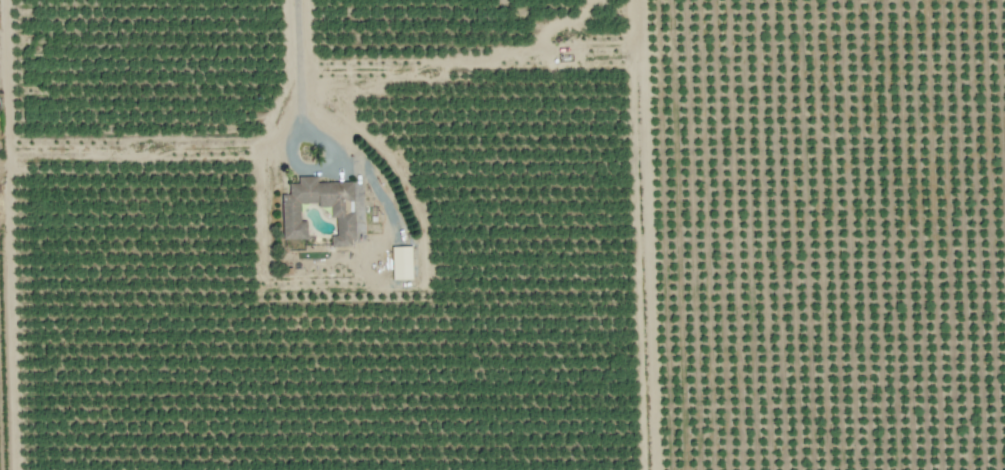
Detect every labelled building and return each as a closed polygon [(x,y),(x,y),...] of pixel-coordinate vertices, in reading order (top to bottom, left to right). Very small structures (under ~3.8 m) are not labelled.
[(283,241),(282,206),(289,197),(289,186),(298,186),(298,179),(316,179),(317,184),(352,184),(354,241),(349,241),(349,248),(331,248),(331,239),(335,238),(335,221),(330,221),(329,209),(318,209),(318,206),(299,206),(299,222),(306,222),(306,240),(283,241)] [(391,249),(391,282),(411,282),(410,249),(391,249)]
